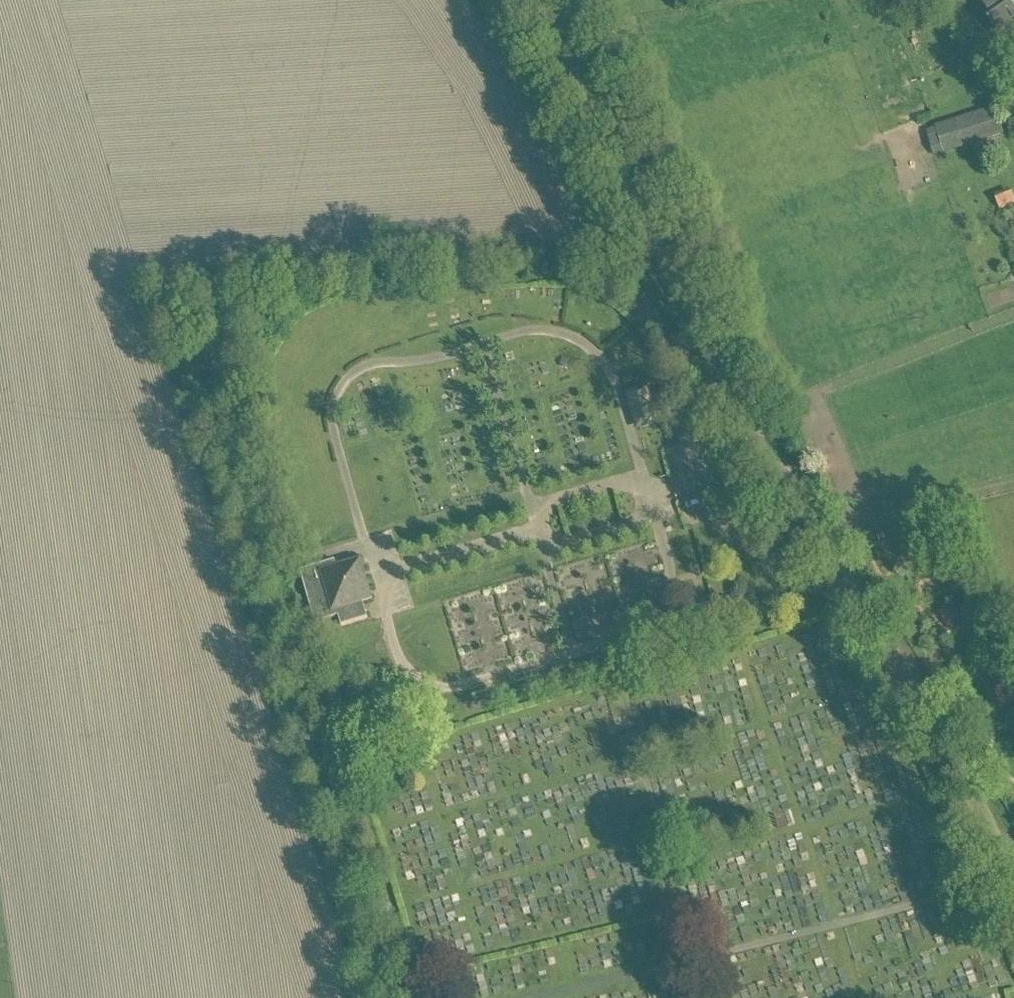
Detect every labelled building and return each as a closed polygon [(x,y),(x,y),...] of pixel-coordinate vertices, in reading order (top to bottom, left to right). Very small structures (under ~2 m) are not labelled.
[(996,31),(1013,19),(1013,0),(973,0),(996,31)] [(926,131),(934,157),(943,155),(1003,136),(995,109),(926,131)] [(1000,206),(1013,203),(1013,191),(997,195),(1000,206)] [(640,426),(656,422),(647,389),(630,393),(640,426)] [(365,600),(373,597),(362,559),(339,566),(337,559),(302,570),(318,621),(340,614),(343,624),(370,616),(365,600)]
